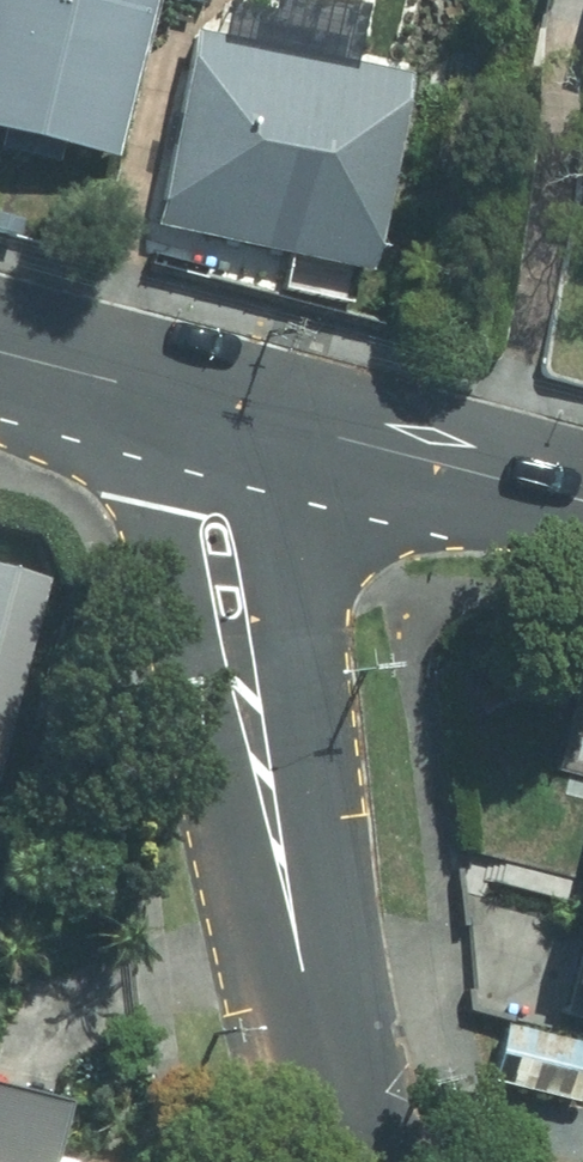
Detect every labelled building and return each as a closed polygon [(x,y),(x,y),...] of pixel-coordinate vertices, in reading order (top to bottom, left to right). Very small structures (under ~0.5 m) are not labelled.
[(129,155),(159,0),(0,0),(0,130),(129,155)] [(417,71),(202,32),(168,221),(383,260),(417,71)] [(57,559),(0,545),(0,792),(57,559)] [(582,1086),(582,976),(481,959),(473,1009),(512,1016),(503,1073),(582,1086)] [(85,1089),(0,1071),(0,1161),(113,1161),(114,1160),(72,1151),(85,1089)]
